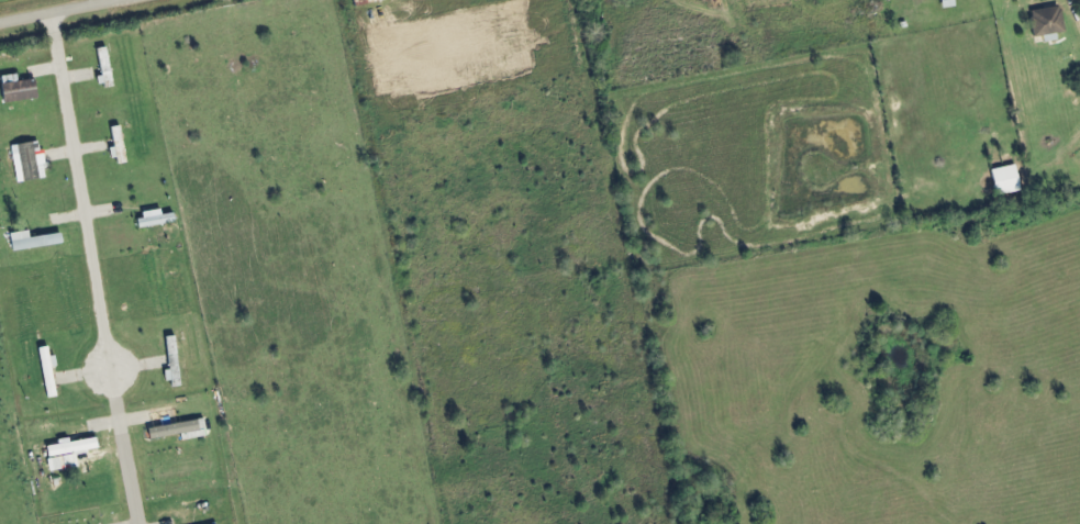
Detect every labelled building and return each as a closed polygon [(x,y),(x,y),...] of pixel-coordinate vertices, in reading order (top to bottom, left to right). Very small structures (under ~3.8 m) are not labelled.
[(957,7),(956,0),(941,0),(943,9),(957,7)] [(1044,37),(1045,43),(1059,40),(1057,34),(1066,33),(1061,7),(1030,13),(1035,38),(1044,37)] [(97,49),(101,87),(113,86),(109,48),(97,49)] [(11,83),(1,84),(4,103),(37,100),(35,78),(11,81),(11,83)] [(117,164),(127,163),(122,126),(112,128),(117,164)] [(23,181),(39,179),(34,143),(18,145),(23,181)] [(1020,193),(1017,167),(992,170),(995,196),(1020,193)] [(141,228),(162,226),(161,211),(140,212),(141,228)] [(13,252),(63,244),(61,234),(30,239),(29,231),(10,235),(13,252)] [(40,349),(46,399),(57,398),(54,367),(57,367),(56,357),(50,357),(49,348),(40,349)] [(47,447),(49,459),(64,457),(66,467),(77,465),(75,453),(98,449),(97,439),(69,443),(68,439),(57,441),(58,445),(47,447)]
